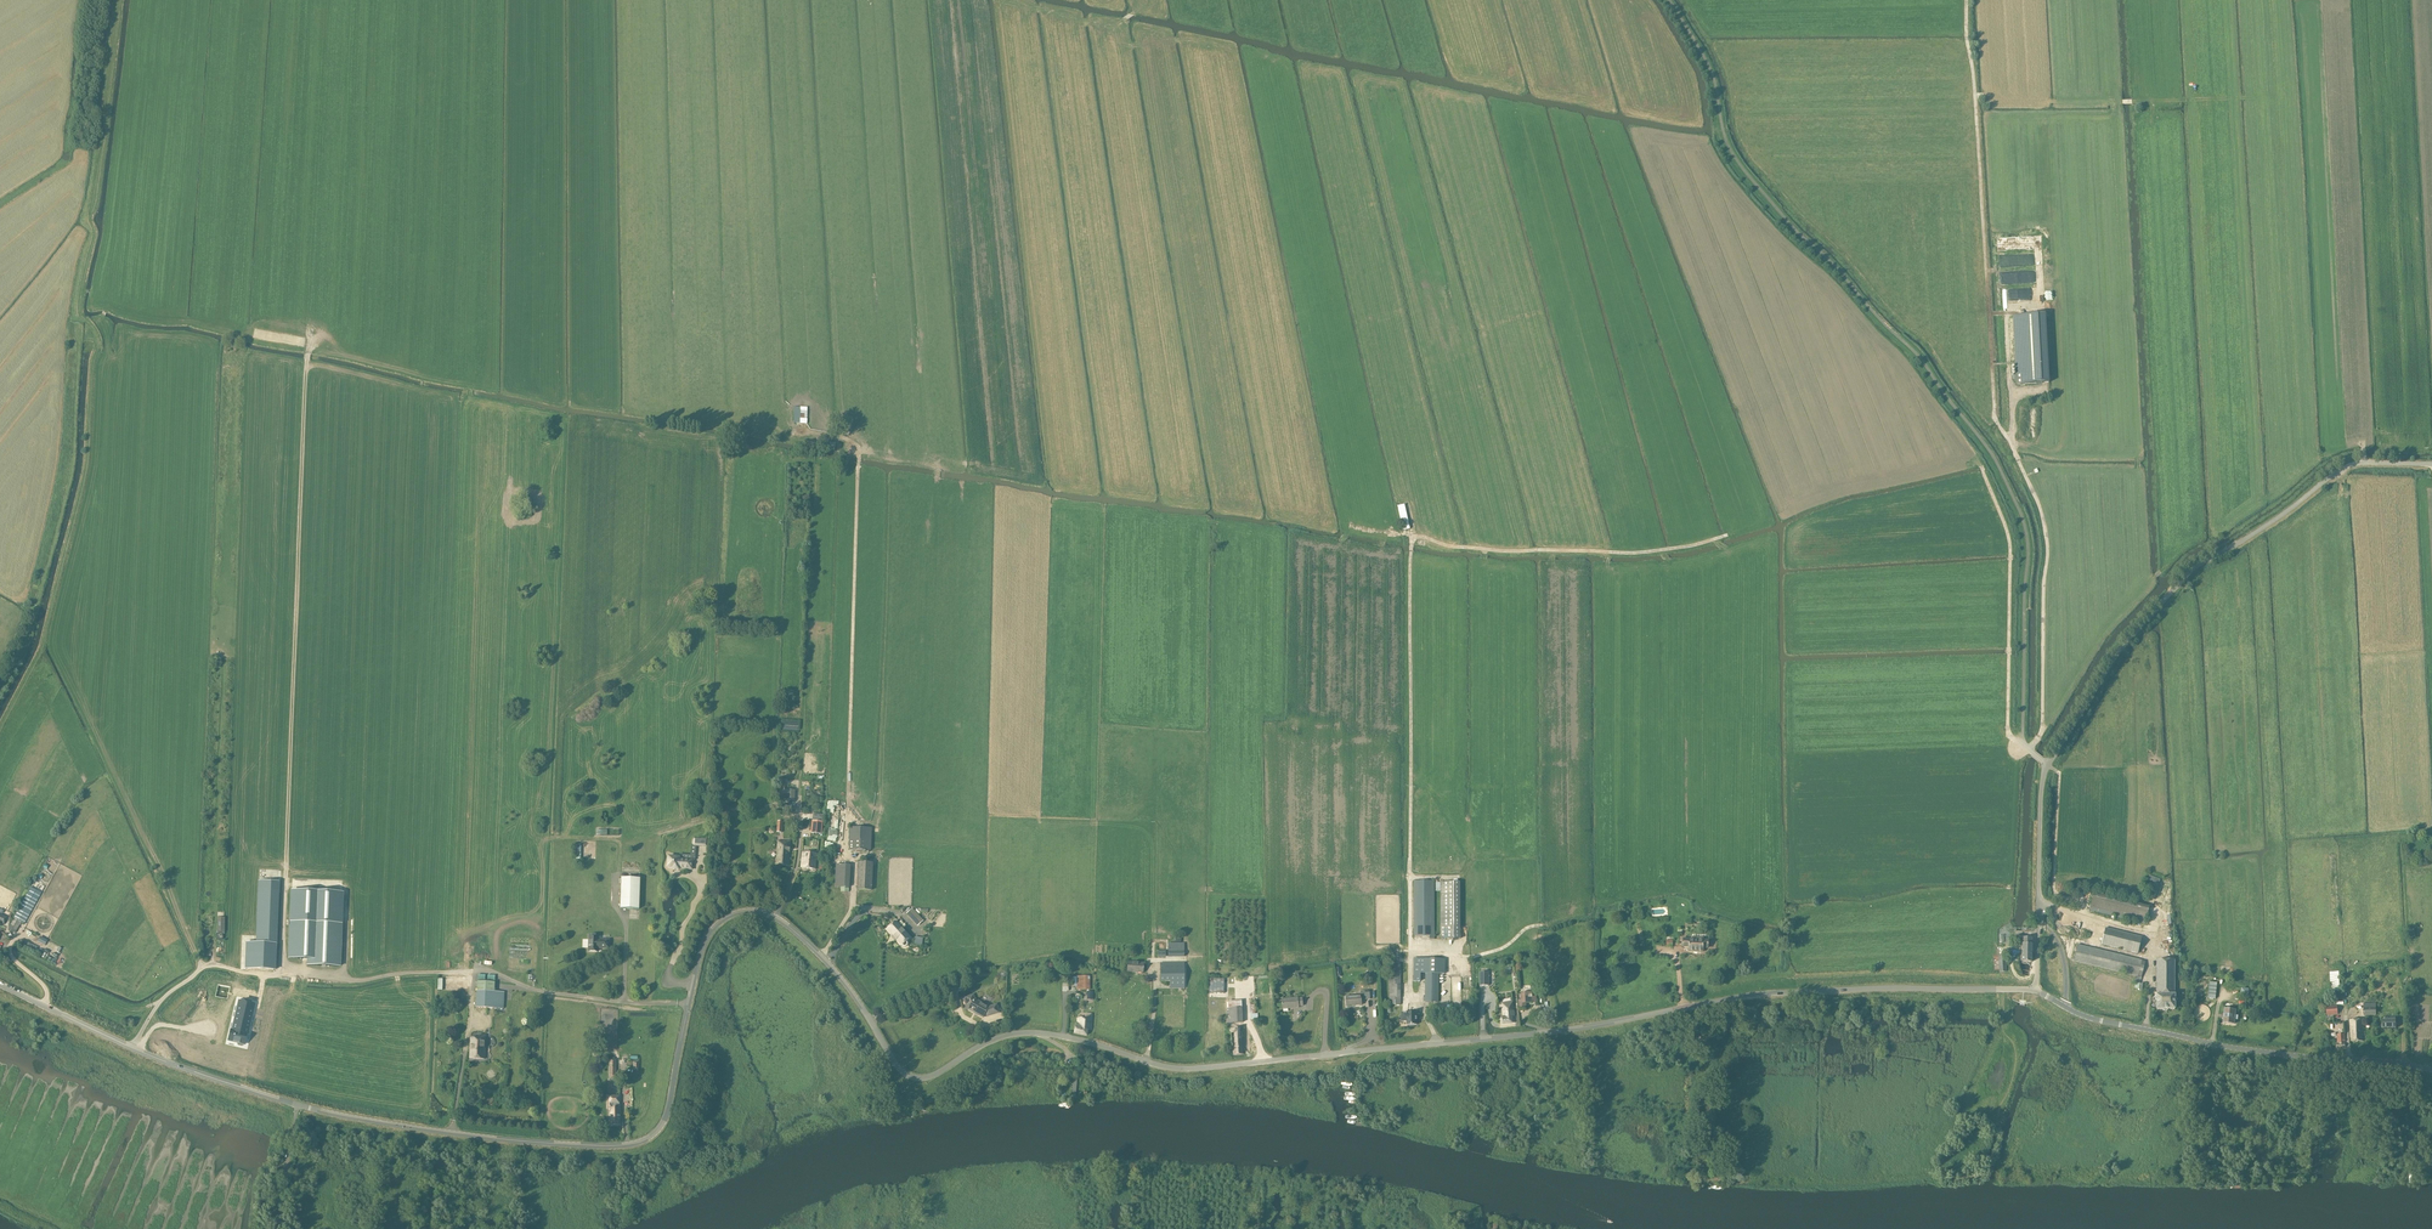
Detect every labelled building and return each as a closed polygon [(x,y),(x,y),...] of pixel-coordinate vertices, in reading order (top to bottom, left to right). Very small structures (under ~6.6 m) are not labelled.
[(2045,314),(2014,316),(2017,384),(2049,382),(2045,314)] [(1398,506),(1403,531),(1410,529),(1405,505),(1398,506)] [(795,790),(787,790),(787,800),(795,800),(795,790)] [(840,816),(840,809),(845,809),(845,802),(831,802),(831,816),(840,816)] [(812,821),(811,833),(821,834),(823,822),(812,821)] [(871,828),(850,827),(850,849),(870,850),(871,828)] [(702,839),(694,838),(693,845),(701,846),(702,839)] [(776,865),(788,866),(790,842),(778,841),(776,865)] [(817,853),(811,853),(803,852),(801,867),(815,869),(817,853)] [(668,856),(667,868),(673,868),(673,869),(679,869),(679,868),(679,867),(685,867),(685,869),(692,869),(693,860),(679,859),(679,857),(668,856)] [(874,890),(876,862),(860,861),(858,889),(874,890)] [(836,864),(835,887),(841,887),(849,887),(850,865),(836,864)] [(2159,883),(2160,879),(2150,875),(2148,879),(2155,882),(2152,889),(2157,890),(2159,884),(2159,883)] [(639,909),(640,879),(622,878),(621,908),(639,909)] [(259,881),(257,943),(273,943),(275,944),(277,882),(259,881)] [(1414,881),(1414,885),(1414,936),(1430,936),(1430,939),(1435,939),(1435,881),(1414,881)] [(1461,939),(1461,931),(1460,882),(1440,882),(1441,939),(1461,939)] [(8,929),(15,933),(33,901),(32,900),(37,892),(31,888),(18,912),(12,923),(9,928),(8,929)] [(291,921),(289,958),(308,959),(308,965),(339,967),(342,893),(292,891),(291,921)] [(2143,922),(2147,907),(2091,895),(2088,909),(2143,922)] [(918,925),(923,921),(912,909),(907,913),(918,925)] [(4,924),(6,921),(8,922),(10,919),(0,914),(0,922),(4,924)] [(895,921),(887,929),(891,934),(890,936),(894,941),(896,940),(902,945),(902,946),(904,947),(905,947),(906,946),(907,946),(908,944),(908,943),(907,942),(906,941),(910,938),(895,921)] [(2104,923),(2101,933),(2110,935),(2112,925),(2104,923)] [(2112,925),(2110,935),(2118,937),(2120,927),(2112,925)] [(2120,927),(2118,937),(2126,940),(2129,929),(2120,927)] [(2129,929),(2126,940),(2134,942),(2137,932),(2129,929)] [(2137,932),(2134,942),(2142,944),(2145,934),(2137,932)] [(2101,933),(2099,943),(2102,944),(2107,945),(2110,935),(2101,933)] [(2110,935),(2107,945),(2115,948),(2118,937),(2110,935)] [(609,940),(598,939),(598,936),(589,936),(589,941),(590,941),(590,946),(589,945),(588,951),(598,951),(598,947),(602,947),(602,948),(609,948),(609,940)] [(915,944),(923,945),(924,937),(916,936),(915,944)] [(1682,939),(1682,946),(1689,947),(1689,951),(1703,951),(1703,947),(1708,948),(1709,940),(1704,940),(1704,937),(1694,936),(1694,939),(1682,939)] [(2118,937),(2115,948),(2123,950),(2126,940),(2118,937)] [(2027,962),(2031,962),(2032,962),(2032,938),(2027,938),(2022,938),(2022,962),(2027,962)] [(2126,940),(2123,950),(2132,952),(2134,942),(2126,940)] [(247,942),(246,968),(249,968),(250,968),(250,969),(251,969),(252,969),(253,969),(253,968),(254,968),(257,968),(258,969),(260,970),(261,970),(263,970),(264,971),(266,970),(268,970),(269,970),(271,969),(274,969),(275,944),(273,943),(257,943),(247,942)] [(2134,942),(2132,952),(2137,953),(2140,954),(2142,944),(2134,942)] [(1184,943),(1169,943),(1169,951),(1169,957),(1185,957),(1185,955),(1184,951),(1184,943)] [(2007,972),(2006,965),(2006,955),(1998,956),(1999,970),(1999,972),(2007,972)] [(1421,973),(1425,973),(1425,1002),(1438,1002),(1439,974),(1445,974),(1446,959),(1426,958),(1414,958),(1414,981),(1414,983),(1418,983),(1418,981),(1421,981),(1421,973)] [(2155,996),(2155,999),(2156,1000),(2156,1009),(2162,1009),(2164,1011),(2167,1011),(2168,1009),(2175,1009),(2175,995),(2175,960),(2156,960),(2156,995),(2155,996)] [(1128,962),(1127,971),(1143,972),(1144,963),(1128,962)] [(1184,962),(1160,962),(1160,981),(1170,981),(1170,988),(1185,988),(1184,962)] [(1401,1004),(1401,985),(1401,963),(1389,963),(1389,1004),(1401,1004)] [(1480,972),(1480,985),(1489,985),(1489,972),(1480,972)] [(2339,972),(2330,973),(2331,991),(2340,991),(2339,972)] [(1090,990),(1090,989),(1090,976),(1077,976),(1077,990),(1090,990)] [(477,991),(476,1007),(494,1008),(503,1008),(504,1003),(504,996),(504,992),(495,991),(495,982),(478,981),(477,991)] [(2217,983),(2210,982),(2209,998),(2216,998),(2217,983)] [(218,984),(215,996),(227,999),(230,987),(218,984)] [(1361,991),(1361,995),(1361,1000),(1362,1000),(1370,999),(1370,993),(1365,993),(1365,991),(1361,991)] [(1537,1002),(1536,992),(1520,993),(1521,999),(1519,999),(1519,1006),(1526,1006),(1526,1003),(1537,1002)] [(989,1007),(974,999),(973,995),(965,997),(967,1004),(970,1006),(968,1009),(983,1017),(984,1014),(987,1016),(999,1013),(996,1005),(989,1007)] [(1362,1000),(1361,1000),(1361,995),(1346,996),(1347,1006),(1362,1005),(1362,1000)] [(236,997),(225,1045),(247,1050),(258,1002),(236,997)] [(1298,998),(1282,999),(1283,1009),(1299,1007),(1299,1006),(1303,1006),(1302,998),(1298,998)] [(1229,1001),(1229,1008),(1227,1009),(1228,1023),(1243,1022),(1243,1008),(1242,1000),(1229,1001)] [(1250,1002),(1250,1020),(1258,1020),(1258,1014),(1256,1014),(1256,1002),(1250,1002)] [(1515,1021),(1513,1002),(1502,1003),(1503,1017),(1502,1017),(1502,1023),(1513,1022),(1513,1021),(1515,1021)] [(2365,1014),(2375,1014),(2375,1004),(2365,1004),(2365,1014)] [(2338,1014),(2337,1006),(2327,1007),(2327,1015),(2331,1015),(2338,1014)] [(2225,1009),(2224,1023),(2234,1024),(2236,1010),(2225,1009)] [(1075,1023),(1074,1032),(1087,1035),(1088,1029),(1092,1030),(1092,1013),(1086,1013),(1085,1019),(1078,1018),(1077,1023),(1075,1023)] [(1407,1025),(1417,1025),(1417,1013),(1401,1013),(1402,1022),(1407,1022),(1407,1025)] [(2351,1041),(2363,1041),(2363,1020),(2350,1019),(2351,1041)] [(2396,1019),(2383,1020),(2383,1029),(2396,1028),(2396,1019)] [(1243,1028),(1231,1028),(1231,1044),(1233,1044),(1234,1055),(1244,1054),(1243,1028)] [(485,1059),(486,1035),(479,1034),(479,1038),(471,1037),(470,1058),(485,1059)] [(2336,1049),(2345,1049),(2345,1034),(2338,1034),(2338,1043),(2336,1043),(2336,1049)] [(609,1059),(609,1080),(619,1080),(619,1073),(616,1073),(616,1059),(609,1059)] [(621,1101),(610,1101),(610,1109),(610,1125),(621,1125),(620,1108),(621,1108),(621,1101)]
